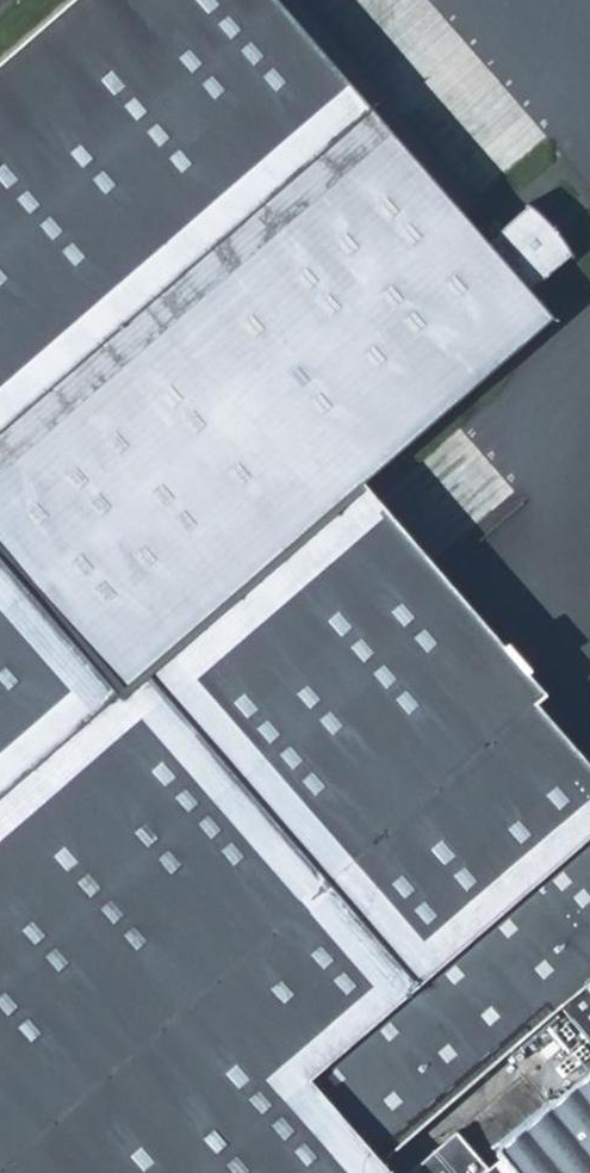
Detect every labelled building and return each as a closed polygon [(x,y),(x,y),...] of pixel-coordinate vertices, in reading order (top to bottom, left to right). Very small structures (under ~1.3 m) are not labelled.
[(542,688),(553,678),(370,463),(557,301),(538,276),(576,241),(534,192),(496,227),(294,0),(62,0),(0,54),(0,1172),(589,1172),(589,743),(542,688)]
